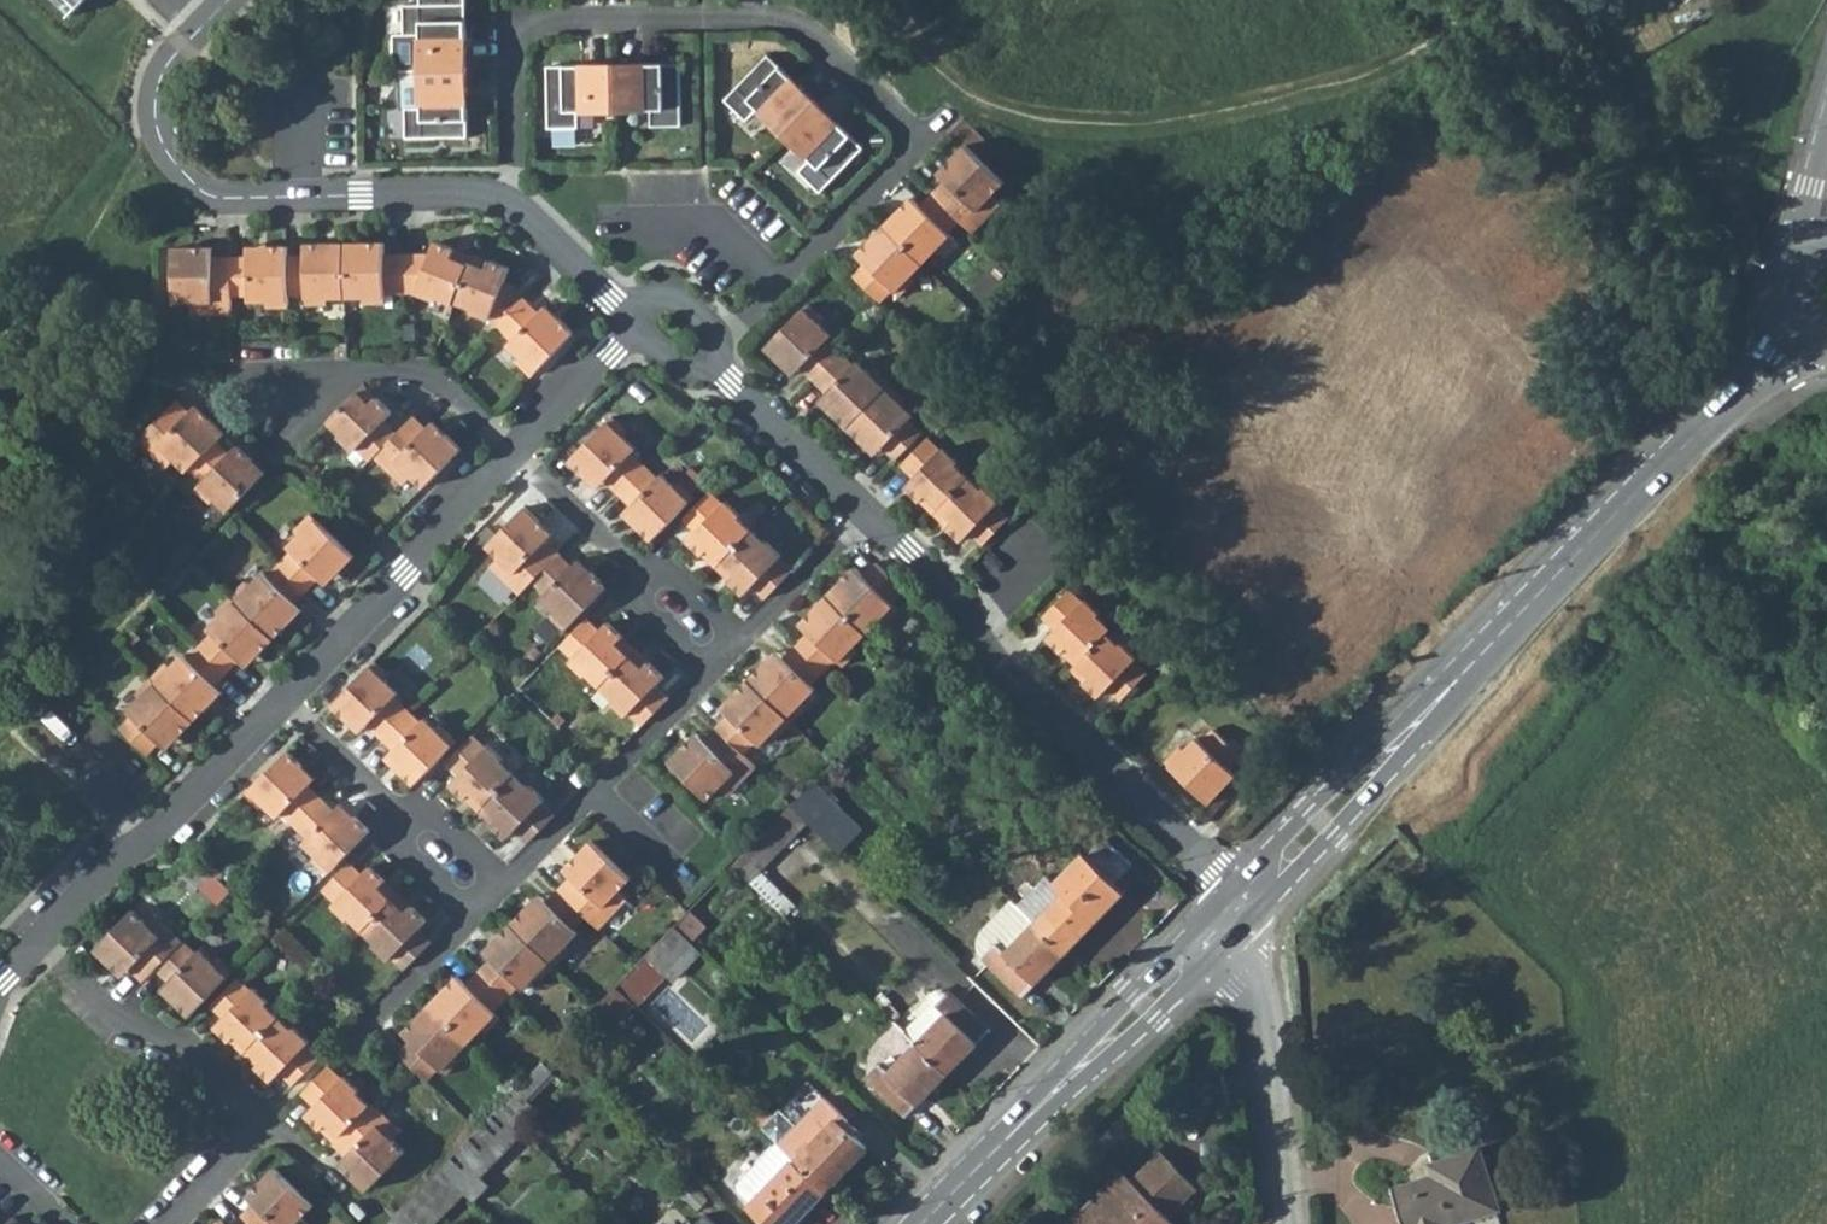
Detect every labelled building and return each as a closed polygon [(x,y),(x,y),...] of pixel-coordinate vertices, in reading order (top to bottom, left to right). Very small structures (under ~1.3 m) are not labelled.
[(77,0),(58,0),(76,17),(85,8),(77,0)] [(464,2),(404,3),(404,33),(421,33),(421,69),(465,69),(464,2)] [(814,100),(768,55),(725,100),(747,121),(759,109),(783,132),(814,100)] [(612,63),(613,107),(649,107),(649,123),(679,123),(678,62),(612,63)] [(612,63),(546,65),(547,125),(577,124),(577,108),(613,107),(612,63)] [(465,69),(421,69),(422,106),(405,106),(406,136),(466,135),(465,69)] [(860,144),(814,100),(783,132),(807,156),(796,168),(817,189),(860,144)] [(944,178),(931,191),(959,218),(972,231),(999,203),(991,195),(1003,182),(964,144),(950,159),(957,166),(944,178)] [(950,159),(937,172),(944,178),(957,166),(950,159)] [(959,218),(931,191),(919,204),(910,196),(895,211),(902,218),(890,231),(921,262),(934,249),(938,253),(953,238),(946,231),(959,218)] [(902,218),(895,211),(883,224),(890,231),(902,218)] [(883,224),(870,237),(877,244),(890,231),(883,224)] [(877,244),(870,237),(855,252),(864,260),(851,273),(879,300),(891,287),(898,294),(913,279),(909,275),(921,262),(890,231),(877,244)] [(424,248),(401,248),(401,287),(416,287),(435,294),(436,291),(454,298),(468,261),(469,259),(452,253),(455,244),(436,236),(430,251),(424,248)] [(362,237),(343,238),(344,246),(362,246),(362,237)] [(362,246),(344,246),(344,291),(361,290),(362,297),(384,296),(383,287),(401,287),(401,248),(383,249),(383,237),(362,237),(362,246)] [(304,250),(286,251),(287,289),(305,289),(305,298),(327,297),(327,291),(344,291),(344,246),(325,247),(325,238),(304,238),(304,250)] [(325,238),(325,247),(344,246),(343,238),(325,238)] [(247,248),(229,249),(230,290),(248,290),(248,295),(266,295),(266,301),(287,301),(287,289),(286,251),(286,239),(265,239),(265,248),(247,248)] [(247,239),(247,248),(265,248),(265,239),(247,239)] [(230,290),(229,249),(211,249),(193,249),(192,240),(171,241),(172,297),(189,296),(189,309),(230,308),(230,290)] [(210,240),(192,240),(193,249),(211,249),(210,240)] [(452,253),(469,259),(472,253),(472,251),(455,244),(452,253)] [(469,259),(468,261),(485,268),(489,260),(472,253),(469,259)] [(508,267),(489,260),(485,268),(468,261),(454,298),(453,300),(469,307),(468,310),(488,318),(497,326),(524,299),(503,281),(508,267)] [(524,299),(497,326),(511,339),(506,343),(520,356),(515,360),(530,375),(572,332),(557,317),(550,324),(537,312),(524,299)] [(812,379),(839,351),(826,339),(830,334),(818,322),(822,318),(806,303),(764,347),(779,361),(786,354),(799,367),(812,379)] [(557,317),(544,304),(537,312),(550,324),(557,317)] [(812,379),(825,392),(838,404),(831,411),(847,426),(889,382),(874,368),(869,372),(857,360),(852,364),(839,351),(812,379)] [(786,354),(779,361),(792,374),(799,367),(786,354)] [(889,382),(847,426),(862,441),(869,434),(882,447),(895,459),(922,431),(909,418),(913,414),(900,402),(904,397),(889,382)] [(362,383),(356,390),(326,420),(339,432),(336,435),(352,450),(355,447),(368,459),(372,455),(395,431),(382,419),(390,410),(375,396),(362,383)] [(825,392),(818,399),(831,411),(838,404),(825,392)] [(188,411),(175,399),(135,439),(166,469),(174,460),(185,470),(187,468),(215,440),(223,432),(208,417),(201,424),(188,411)] [(195,404),(188,411),(201,424),(208,417),(195,404)] [(395,431),(372,455),(403,484),(412,476),(423,486),(460,447),(444,432),(431,419),(424,426),(411,414),(395,431)] [(604,479),(617,492),(644,464),(631,452),(635,448),(623,435),(627,431),(611,415),(569,459),(584,473),(591,466),(604,479)] [(869,434),(862,441),(875,453),(882,447),(869,434)] [(927,436),(900,464),(913,477),(904,486),(920,500),(926,494),(939,506),(952,518),(946,525),(961,540),(969,531),(982,544),(1009,516),(996,503),(999,501),(984,486),(982,488),(956,463),(958,461),(943,446),(940,449),(927,436)] [(213,498),(226,510),(258,478),(245,465),(251,459),(236,444),(227,453),(215,440),(187,468),(201,481),(194,487),(209,502),(213,498)] [(251,459),(245,465),(258,478),(264,471),(251,459)] [(636,524),(651,538),(693,495),(678,481),(674,485),(661,472),(657,476),(644,464),(617,492),(630,504),(642,517),(636,524)] [(584,473),(597,486),(604,479),(591,466),(584,473)] [(702,553),(708,547),(721,559),(750,530),(736,517),(740,513),(725,499),(722,501),(709,489),(682,517),(695,529),(686,538),(702,553)] [(926,494),(920,500),(933,512),(939,506),(926,494)] [(623,511),(636,524),(642,517),(630,504),(623,511)] [(531,580),(558,552),(545,540),(532,527),(539,520),(524,505),(486,544),(498,556),(489,564),(519,593),(531,580)] [(939,506),(933,512),(946,525),(952,518),(939,506)] [(353,554),(310,513),(295,528),(300,532),(287,545),(291,549),(279,562),(306,589),(319,576),(331,563),(338,570),(353,554)] [(532,527),(545,540),(552,533),(539,520),(532,527)] [(750,530),(721,559),(734,572),(728,578),(744,594),(752,585),(764,597),(792,569),(779,556),(782,554),(766,539),(762,543),(750,530)] [(708,547),(702,553),(715,566),(721,559),(708,547)] [(558,552),(531,580),(544,592),(540,597),(553,609),(549,614),(564,628),(606,585),(591,570),(584,577),(571,565),(558,552)] [(578,558),(571,565),(584,577),(591,570),(578,558)] [(721,559),(715,566),(728,578),(734,572),(721,559)] [(306,589),(279,562),(266,575),(262,571),(249,584),(245,580),(230,595),(273,637),(288,621),(281,615),(294,602),(306,589)] [(319,576),(326,583),(338,570),(331,563),(319,576)] [(847,590),(835,603),(865,632),(878,619),(882,623),(896,608),(890,602),(903,588),(877,563),(864,576),(856,568),(841,583),(847,590)] [(828,596),(835,603),(847,590),(841,583),(828,596)] [(1068,645),(1081,657),(1106,632),(1110,627),(1097,615),(1099,612),(1084,598),(1081,600),(1068,588),(1041,616),(1054,628),(1046,637),(1062,651),(1068,645)] [(198,644),(226,671),(239,658),(251,645),(258,652),(273,637),(230,595),(215,611),(219,615),(207,628),(211,632),(198,644)] [(828,596),(815,609),(822,616),(835,603),(828,596)] [(281,615),(288,621),(301,609),(294,602),(281,615)] [(808,631),(795,644),(823,671),(835,658),(842,664),(857,649),(852,645),(865,632),(835,603),(822,616),(815,609),(801,624),(808,631)] [(585,617),(558,645),(571,657),(569,660),(584,675),(586,672),(599,685),(628,655),(615,642),(622,636),(606,621),(598,630),(585,617)] [(1081,657),(1077,662),(1090,674),(1083,681),(1098,696),(1107,687),(1120,700),(1147,672),(1134,659),(1136,657),(1121,642),(1119,644),(1106,632),(1081,657)] [(622,636),(615,642),(628,655),(635,648),(622,636)] [(165,662),(150,677),(193,719),(208,704),(201,697),(214,684),(226,671),(198,644),(186,657),(182,653),(169,666),(165,662)] [(763,663),(748,678),(792,720),(806,705),(802,701),(814,688),(810,684),(823,671),(795,644),(782,657),(770,670),(763,663)] [(239,658),(246,665),(258,652),(251,645),(239,658)] [(1068,645),(1062,651),(1074,664),(1077,662),(1081,657),(1068,645)] [(635,648),(628,655),(641,668),(648,661),(635,648)] [(763,663),(770,670),(782,657),(775,650),(763,663)] [(628,655),(599,685),(612,698),(610,700),(625,714),(628,712),(641,725),(668,697),(655,684),(663,675),(648,661),(641,668),(628,655)] [(330,703),(347,718),(354,711),(367,723),(380,736),(406,708),(394,696),(398,692),(385,680),(389,675),(374,660),(330,703)] [(1090,674),(1077,662),(1074,664),(1070,668),(1083,681),(1090,674)] [(131,714),(119,727),(146,753),(159,740),(172,727),(179,734),(193,719),(150,677),(135,692),(140,697),(127,709),(131,714)] [(728,713),(715,726),(743,753),(755,740),(760,744),(772,731),(776,735),(792,720),(748,678),(733,693),(740,700),(728,713)] [(201,697),(208,704),(221,691),(214,684),(201,697)] [(721,706),(728,713),(740,700),(733,693),(721,706)] [(406,708),(380,736),(392,748),(406,761),(399,768),(414,783),(456,740),(440,725),(436,730),(423,717),(419,721),(406,708)] [(354,711),(347,718),(360,730),(367,723),(354,711)] [(683,745),(668,760),(707,798),(720,785),(729,793),(756,765),(743,753),(715,726),(703,739),(689,751),(683,745)] [(159,740),(166,747),(179,734),(172,727),(159,740)] [(1180,744),(1165,760),(1208,802),(1223,786),(1216,780),(1228,767),(1241,754),(1213,727),(1201,740),(1197,736),(1184,749),(1180,744)] [(696,732),(683,745),(689,751),(703,739),(696,732)] [(464,798),(470,791),(484,804),(513,774),(500,761),(502,758),(487,744),(485,746),(472,734),(444,762),(458,775),(449,783),(464,798)] [(392,748),(386,755),(399,768),(406,761),(392,748)] [(281,812),(293,824),(320,797),(307,784),(295,771),(301,764),(286,750),(244,793),(259,808),(263,803),(276,816),(281,812)] [(295,771),(307,784),(314,777),(301,764),(295,771)] [(1216,780),(1223,786),(1235,774),(1228,767),(1216,780)] [(513,774),(484,804),(497,816),(490,823),(505,838),(514,829),(527,842),(554,814),(541,801),(544,798),(529,784),(526,786),(513,774)] [(861,829),(812,781),(791,804),(807,820),(839,851),(861,829)] [(470,791),(464,798),(477,810),(484,804),(470,791)] [(333,809),(320,797),(293,824),(306,837),(302,841),(315,854),(311,858),(326,873),(368,830),(353,815),(346,822),(333,809)] [(333,809),(346,822),(353,815),(340,802),(333,809)] [(484,804),(477,810),(490,823),(497,816),(484,804)] [(761,868),(807,820),(791,804),(732,864),(781,913),(794,899),(761,868)] [(571,875),(558,888),(586,915),(599,928),(626,900),(617,891),(630,878),(591,840),(576,855),(583,862),(571,875)] [(1130,867),(1104,842),(1089,857),(1115,882),(1130,867)] [(1064,893),(1035,923),(1065,952),(1087,930),(1083,926),(1089,919),(1094,923),(1125,892),(1115,882),(1089,857),(1085,853),(1054,883),(1054,884),(1064,893)] [(576,855),(564,868),(571,875),(583,862),(576,855)] [(378,887),(384,880),(369,865),(360,874),(348,861),(321,889),(334,902),(331,904),(347,919),(349,916),(362,929),(391,899),(378,887)] [(1045,874),(1016,904),(1035,923),(1064,893),(1054,884),(1054,883),(1045,874)] [(384,880),(378,887),(391,899),(397,893),(384,880)] [(511,923),(554,965),(569,949),(565,945),(577,932),(573,928),(586,915),(558,888),(545,901),(533,914),(526,908),(511,923)] [(397,893),(391,899),(404,912),(410,905),(397,893)] [(526,908),(533,914),(545,901),(539,894),(526,908)] [(404,912),(391,899),(362,929),(375,941),(373,944),(388,959),(390,957),(403,969),(430,941),(417,929),(425,920),(410,905),(404,912)] [(1045,974),(1065,952),(1035,923),(1016,904),(1013,902),(983,931),(978,937),(978,943),(978,946),(979,949),(982,951),(986,955),(984,957),(1024,996),(1037,982),(1032,978),(1040,970),(1045,974)] [(131,909),(93,948),(108,963),(115,956),(128,968),(141,981),(154,968),(181,941),(153,913),(144,922),(131,909)] [(705,925),(689,910),(675,925),(690,940),(705,925)] [(1087,930),(1094,923),(1089,919),(1083,926),(1087,930)] [(491,957),(478,971),(506,997),(518,984),(523,988),(535,975),(540,980),(554,965),(511,923),(497,938),(503,945),(491,957)] [(675,978),(701,951),(690,940),(675,925),(648,952),(668,972),(675,978)] [(484,951),(491,957),(503,945),(497,938),(484,951)] [(181,941),(154,968),(167,981),(180,993),(173,1000),(188,1015),(230,972),(215,957),(211,961),(198,949),(194,953),(181,941)] [(636,1005),(668,972),(648,952),(616,986),(634,1003),(636,1005)] [(121,976),(128,968),(115,956),(108,963),(121,976)] [(253,959),(226,986),(239,999),(231,1008),(246,1023),(253,1016),(266,1028),(295,998),(282,986),(284,983),(269,969),(266,971),(253,959)] [(1037,982),(1045,974),(1040,970),(1032,978),(1037,982)] [(449,997),(436,1010),(468,1041),(483,1026),(487,1030),(500,1017),(493,1010),(506,997),(478,971),(465,983),(457,975),(442,990),(449,997)] [(160,988),(173,1000),(180,993),(167,981),(160,988)] [(634,1003),(616,986),(599,1004),(616,1021),(634,1003)] [(430,1003),(436,1010),(449,997),(442,990),(430,1003)] [(898,1026),(916,1044),(947,1074),(969,1051),(965,1047),(971,1041),(976,1044),(990,1030),(949,990),(936,1004),(928,996),(898,1026)] [(295,998),(266,1028),(279,1041),(272,1048),(287,1062),(295,1054),(308,1066),(335,1039),(322,1026),(325,1023),(310,1009),(308,1011),(295,998)] [(430,1003),(417,1016),(424,1023),(436,1010),(430,1003)] [(411,1040),(398,1053),(409,1063),(426,1080),(438,1067),(445,1073),(458,1060),(454,1056),(468,1041),(436,1010),(424,1023),(417,1016),(402,1031),(411,1040)] [(253,1016),(246,1023),(259,1035),(266,1028),(253,1016)] [(266,1028),(259,1035),(272,1048),(279,1041),(266,1028)] [(969,1051),(976,1044),(971,1041),(965,1047),(969,1051)] [(926,1096),(947,1074),(916,1044),(889,1073),(879,1063),(865,1076),(906,1116),(919,1103),(915,1099),(922,1091),(926,1096)] [(344,1104),(356,1117),(385,1088),(372,1075),(375,1072),(359,1058),(357,1060),(344,1047),(317,1075),(330,1087),(322,1096),(337,1111),(344,1104)] [(555,1073),(543,1062),(498,1108),(521,1131),(539,1112),(528,1100),(555,1073)] [(350,1123),(348,1125),(361,1138),(374,1151),(367,1158),(382,1172),(420,1134),(407,1121),(415,1112),(387,1085),(385,1088),(356,1117),(350,1123)] [(919,1103),(926,1096),(922,1091),(915,1099),(919,1103)] [(776,1142),(779,1144),(825,1190),(866,1148),(853,1135),(844,1126),(848,1120),(826,1098),(796,1127),(777,1109),(773,1113),(759,1126),(776,1142)] [(337,1111),(350,1123),(356,1117),(344,1104),(337,1111)] [(465,1194),(524,1134),(521,1131),(498,1108),(439,1168),(465,1194)] [(859,1130),(848,1120),(844,1126),(853,1135),(859,1130)] [(354,1145),(367,1158),(374,1151),(361,1138),(354,1145)] [(825,1190),(779,1144),(776,1142),(734,1185),(735,1192),(768,1223),(792,1223),(825,1190)] [(1153,1143),(1098,1198),(1103,1204),(1147,1159),(1152,1165),(1164,1153),(1153,1143)] [(1480,1147),(1432,1163),(1435,1174),(1394,1189),(1405,1223),(1453,1223),(1500,1209),(1480,1147)] [(1201,1190),(1164,1153),(1152,1165),(1147,1159),(1103,1204),(1098,1198),(1073,1223),(1179,1223),(1173,1219),(1201,1190)] [(271,1165),(257,1180),(266,1188),(253,1202),(241,1214),(251,1223),(307,1223),(298,1215),(311,1202),(271,1165)] [(465,1194),(439,1168),(386,1223),(436,1223),(465,1194)] [(701,1213),(715,1200),(692,1178),(679,1192),(701,1213)] [(245,1193),(253,1202),(266,1188),(257,1180),(245,1193)] [(241,1214),(232,1223),(251,1223),(241,1214)]
